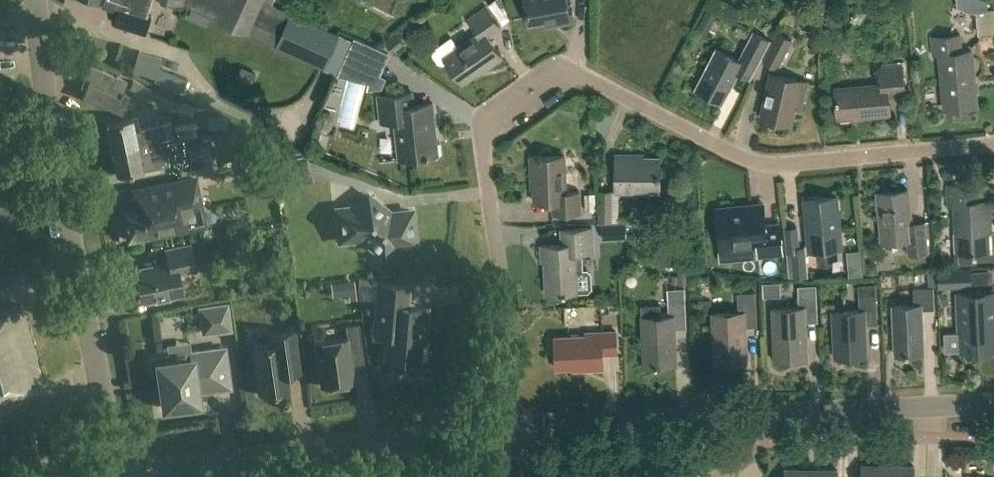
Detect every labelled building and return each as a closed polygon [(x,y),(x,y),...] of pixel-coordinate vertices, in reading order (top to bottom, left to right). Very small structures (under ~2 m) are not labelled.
[(111,2),(109,8),(118,11),(114,23),(145,33),(151,16),(132,10),(135,0),(105,0),(111,2)] [(183,3),(248,32),(324,66),(340,34),(276,5),(276,4),(273,3),(274,0),(175,0),(183,3)] [(493,3),(505,26),(515,21),(504,0),(499,0),(493,3)] [(530,22),(557,17),(558,23),(575,19),(572,2),(569,3),(568,0),(526,0),(530,22)] [(958,6),(970,11),(978,10),(980,35),(993,34),(993,9),(987,10),(986,0),(957,0),(958,6)] [(502,26),(488,6),(469,19),(479,32),(459,46),(452,36),(434,49),(433,54),(439,63),(445,64),(448,61),(463,83),(487,66),(488,68),(504,57),(489,35),(502,26)] [(770,39),(754,31),(739,59),(716,47),(695,88),(722,102),(739,70),(751,76),(770,39)] [(792,40),(777,32),(762,62),(777,69),(792,40)] [(962,51),(961,35),(932,38),(934,55),(940,55),(945,109),(977,106),(971,51),(962,51)] [(137,74),(160,81),(166,59),(144,52),(137,74)] [(118,77),(91,65),(86,77),(91,79),(84,97),(125,114),(133,96),(113,88),(118,77)] [(904,94),(902,66),(881,68),(882,84),(836,88),(838,118),(890,114),(888,95),(904,94)] [(806,81),(771,73),(761,116),(790,123),(793,108),(800,109),(806,81)] [(347,85),(343,124),(362,126),(366,87),(347,85)] [(8,123),(4,90),(0,90),(0,125),(8,123)] [(415,104),(414,91),(379,95),(382,122),(396,121),(400,158),(440,154),(434,102),(415,104)] [(112,148),(174,136),(171,120),(156,123),(156,125),(140,129),(138,117),(107,123),(112,148)] [(178,141),(197,137),(195,121),(175,125),(178,141)] [(174,136),(112,148),(117,174),(148,168),(146,155),(161,152),(162,154),(177,151),(174,136)] [(214,160),(211,145),(180,151),(182,163),(178,164),(180,176),(233,166),(231,157),(214,160)] [(630,158),(630,155),(614,155),(615,191),(659,190),(658,158),(630,158)] [(566,192),(564,156),(532,157),(532,178),(535,178),(536,202),(554,201),(554,213),(580,212),(580,192),(566,192)] [(201,210),(195,178),(134,190),(137,206),(124,208),(126,219),(122,219),(124,231),(128,230),(130,240),(170,232),(170,234),(189,230),(186,213),(201,210)] [(958,253),(958,263),(973,262),(973,252),(989,251),(988,224),(991,224),(990,200),(978,200),(977,184),(948,185),(949,206),(955,206),(958,253)] [(911,224),(908,190),(878,192),(882,242),(908,240),(910,254),(927,252),(924,223),(911,224)] [(414,208),(392,211),(368,191),(357,205),(334,208),(338,245),(361,243),(385,262),(396,249),(419,246),(414,208)] [(615,192),(600,192),(599,221),(614,221),(615,192)] [(843,248),(838,196),(804,200),(809,251),(843,248)] [(718,245),(756,241),(757,255),(782,253),(779,223),(765,224),(763,202),(745,204),(746,208),(715,211),(718,245)] [(577,292),(588,291),(592,287),(591,272),(588,269),(583,270),(582,254),(593,253),(592,227),(562,229),(563,244),(543,245),(543,261),(545,261),(547,292),(562,291),(562,293),(577,292)] [(800,246),(798,227),(784,228),(789,278),(809,276),(806,245),(800,246)] [(195,271),(190,246),(166,251),(168,265),(135,272),(141,302),(154,300),(154,304),(171,300),(170,296),(182,294),(179,279),(184,278),(183,274),(195,271)] [(861,261),(847,262),(848,275),(862,274),(861,261)] [(689,285),(688,267),(678,267),(679,285),(689,285)] [(971,286),(970,268),(937,269),(938,288),(971,286)] [(410,287),(379,284),(375,327),(387,329),(385,358),(384,358),(384,360),(420,362),(421,342),(425,342),(428,309),(417,308),(413,311),(410,308),(408,308),(410,287)] [(876,294),(876,284),(858,285),(858,294),(876,294)] [(817,321),(816,286),(798,287),(799,307),(772,308),(775,360),(807,359),(805,322),(817,321)] [(934,308),(933,287),(913,288),(914,304),(894,305),(896,355),(922,354),(921,309),(934,308)] [(686,329),(684,288),(668,289),(669,314),(661,315),(661,304),(641,305),(642,316),(644,366),(676,364),(674,329),(686,329)] [(993,316),(993,291),(957,293),(959,333),(945,333),(946,350),(959,350),(959,353),(974,352),(974,350),(990,350),(989,316),(993,316)] [(756,326),(755,292),(737,293),(738,311),(712,312),(715,363),(746,361),(744,327),(756,326)] [(878,324),(876,294),(859,295),(859,310),(833,311),(835,358),(867,356),(865,324),(878,324)] [(227,302),(196,306),(200,334),(231,330),(227,302)] [(44,383),(22,304),(0,310),(0,395),(44,383)] [(321,386),(354,382),(350,351),(363,349),(359,324),(346,326),(348,339),(315,344),(321,386)] [(302,373),(295,330),(268,333),(270,345),(253,348),(259,395),(289,391),(287,375),(302,373)] [(616,353),(615,331),(585,332),(586,335),(555,336),(556,368),(581,366),(582,369),(603,368),(602,354),(616,353)] [(230,387),(225,349),(190,353),(191,359),(171,362),(171,356),(151,359),(154,378),(159,377),(164,408),(199,402),(197,392),(230,387)] [(887,466),(862,465),(861,476),(887,476),(887,466)] [(887,466),(887,476),(913,476),(914,467),(887,466)] [(810,469),(784,469),(784,476),(810,476),(810,469)]
